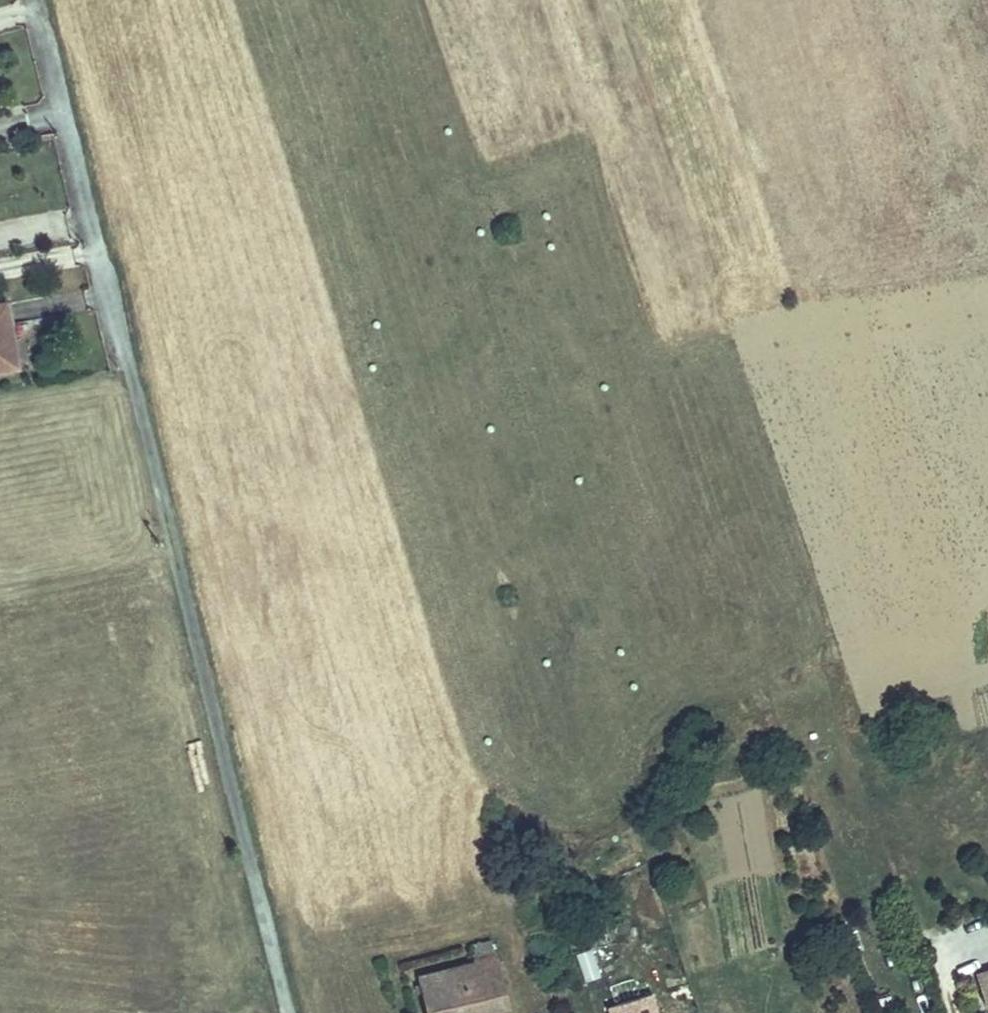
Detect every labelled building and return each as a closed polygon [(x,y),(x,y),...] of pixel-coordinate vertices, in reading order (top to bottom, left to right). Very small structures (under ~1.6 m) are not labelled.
[(0,309),(0,375),(16,372),(5,308),(0,309)] [(475,963),(495,958),(492,943),(471,948),(475,963)] [(583,983),(600,978),(591,949),(574,954),(583,983)] [(495,958),(475,963),(417,979),(427,1012),(486,1012),(507,1007),(501,981),(486,984),(483,971),(497,968),(495,958)] [(501,981),(497,968),(483,971),(486,984),(501,981)] [(977,976),(987,1011),(987,973),(977,976)] [(650,994),(609,1007),(611,1012),(656,1012),(650,994)]
